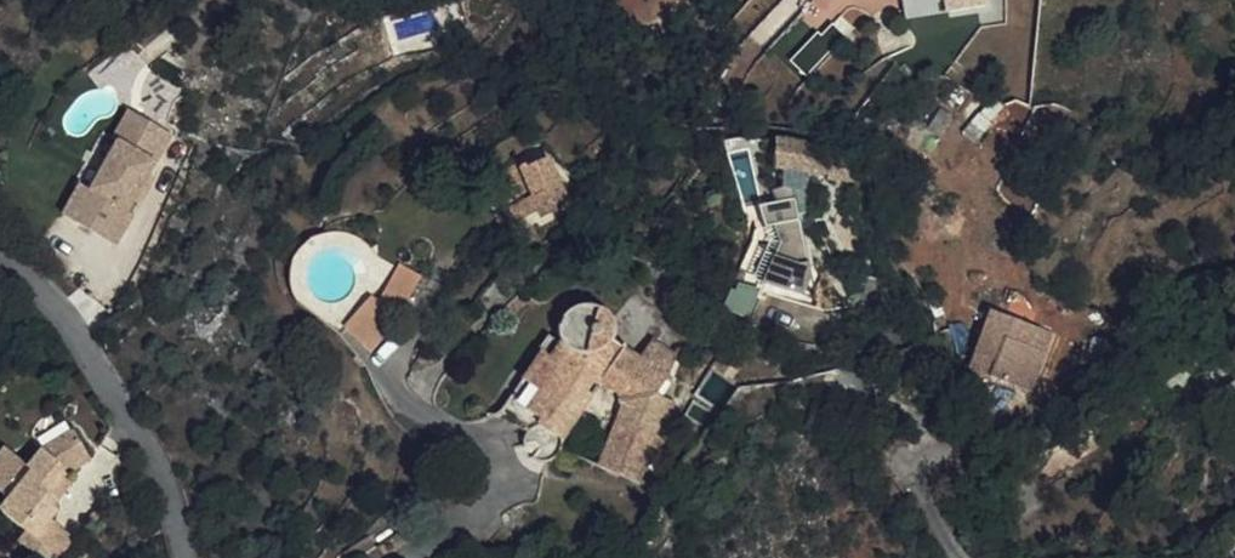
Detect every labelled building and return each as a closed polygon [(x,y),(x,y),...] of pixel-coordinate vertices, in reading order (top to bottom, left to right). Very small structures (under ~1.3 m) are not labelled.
[(114,159),(128,129),(117,123),(103,153),(109,156),(114,159)] [(160,145),(128,129),(114,159),(109,156),(84,208),(73,203),(73,204),(58,233),(113,260),(127,228),(122,226),(128,213),(141,187),(160,145)] [(773,136),(753,139),(751,164),(759,165),(785,168),(802,170),(801,173),(826,176),(827,166),(821,155),(812,145),(806,140),(799,137),(791,136),(773,136)] [(67,201),(73,204),(73,203),(84,208),(109,156),(103,153),(92,149),(67,201)] [(526,149),(494,159),(504,187),(535,177),(526,149)] [(785,168),(759,165),(760,183),(749,189),(756,199),(741,204),(738,207),(746,226),(754,224),(761,239),(746,281),(789,291),(796,271),(772,186),(785,185),(785,168)] [(141,187),(128,213),(134,216),(146,190),(141,187)] [(400,266),(387,289),(409,301),(422,279),(400,266)] [(796,271),(789,291),(803,294),(796,271)] [(379,301),(365,326),(384,341),(401,319),(408,323),(417,307),(409,301),(387,289),(379,301)] [(346,329),(375,353),(384,341),(365,326),(379,301),(369,296),(346,329)] [(554,358),(537,385),(525,377),(506,406),(504,406),(501,408),(500,409),(500,412),(501,415),(504,417),(507,416),(533,431),(530,438),(530,444),(532,451),(535,456),(540,460),(546,462),(553,462),(559,461),(561,459),(565,456),(567,451),(567,447),(564,442),(595,394),(600,390),(605,387),(611,388),(617,389),(622,394),(625,399),(626,405),(604,464),(643,480),(678,401),(657,392),(678,351),(655,337),(643,357),(619,342),(622,334),(623,327),(621,321),(618,315),(613,309),(606,306),(596,302),(586,302),(577,303),(574,304),(569,307),(564,312),(561,318),(561,321),(561,329),(562,336),(566,344),(571,349),(562,363),(554,358)] [(966,310),(949,347),(968,356),(960,372),(985,386),(991,373),(1009,382),(1019,351),(996,341),(1004,323),(991,317),(990,321),(966,310)] [(554,358),(562,363),(571,349),(551,336),(525,377),(537,385),(554,358)] [(942,362),(960,372),(968,356),(949,347),(942,362)] [(5,492),(0,498),(0,534),(12,543),(3,554),(8,557),(64,557),(68,553),(54,540),(70,520),(107,503),(89,471),(47,493),(29,513),(5,492)]
